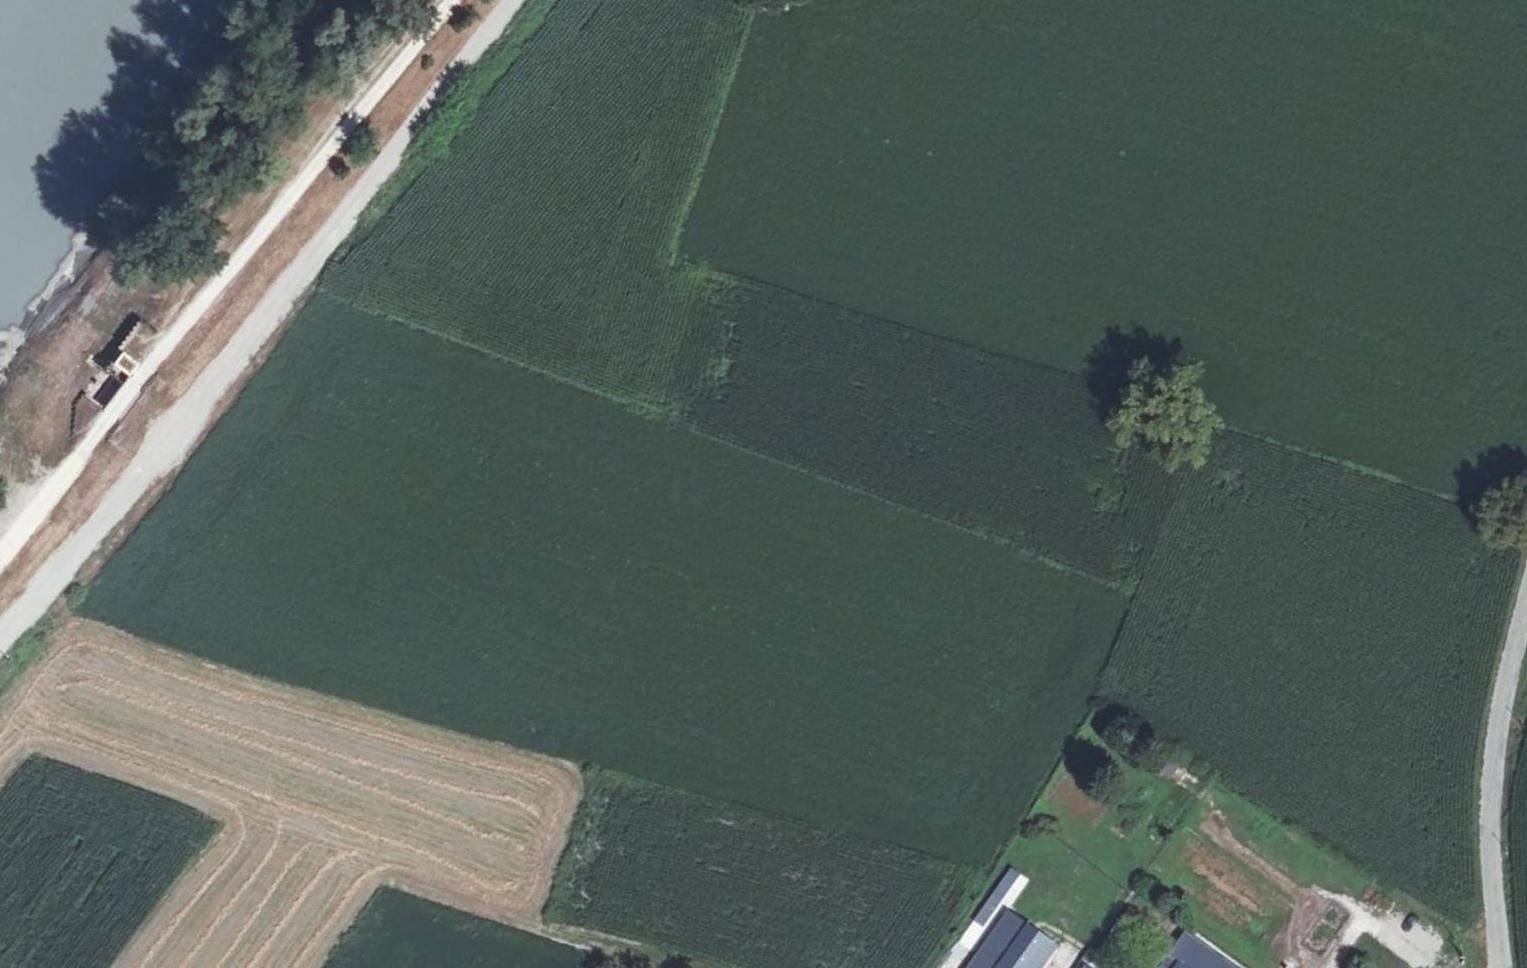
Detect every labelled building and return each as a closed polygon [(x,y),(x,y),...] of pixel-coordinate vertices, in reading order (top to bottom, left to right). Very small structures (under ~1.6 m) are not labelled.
[(121,337),(132,353),(156,336),(145,321),(121,337)] [(1050,945),(1012,918),(977,967),(1034,967),(1050,945)] [(1194,945),(1178,967),(1226,967),(1194,945)]
